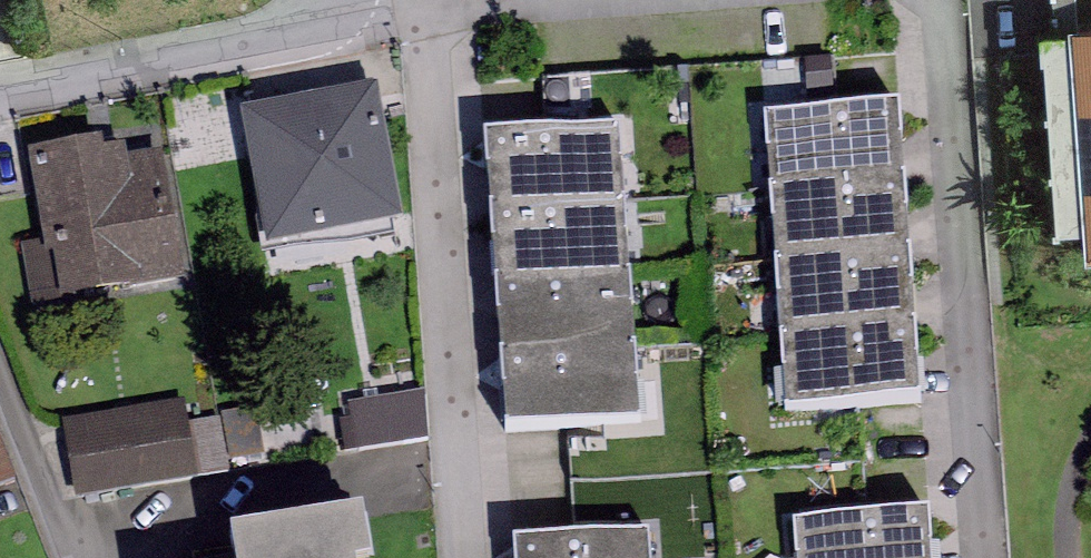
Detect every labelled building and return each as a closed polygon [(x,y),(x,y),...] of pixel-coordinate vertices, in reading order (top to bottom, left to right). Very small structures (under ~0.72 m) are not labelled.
[(2,0),(0,0),(0,61),(18,56),(2,0)] [(1036,30),(1053,225),(1085,223),(1088,251),(1090,251),(1090,25),(1036,30)] [(380,80),(246,110),(280,266),(415,236),(380,80)] [(903,115),(769,122),(784,421),(919,414),(903,115)] [(168,132),(33,162),(68,318),(202,288),(168,132)] [(622,140),(492,149),(514,448),(644,438),(622,140)] [(363,450),(442,434),(433,385),(354,401),(363,450)] [(60,440),(77,517),(194,491),(177,415),(60,440)] [(11,479),(0,450),(0,483),(11,479)] [(802,529),(803,557),(943,557),(941,521),(802,529)] [(362,524),(224,538),(226,557),(366,557),(362,524)] [(524,546),(524,557),(656,557),(655,540),(524,546)]
